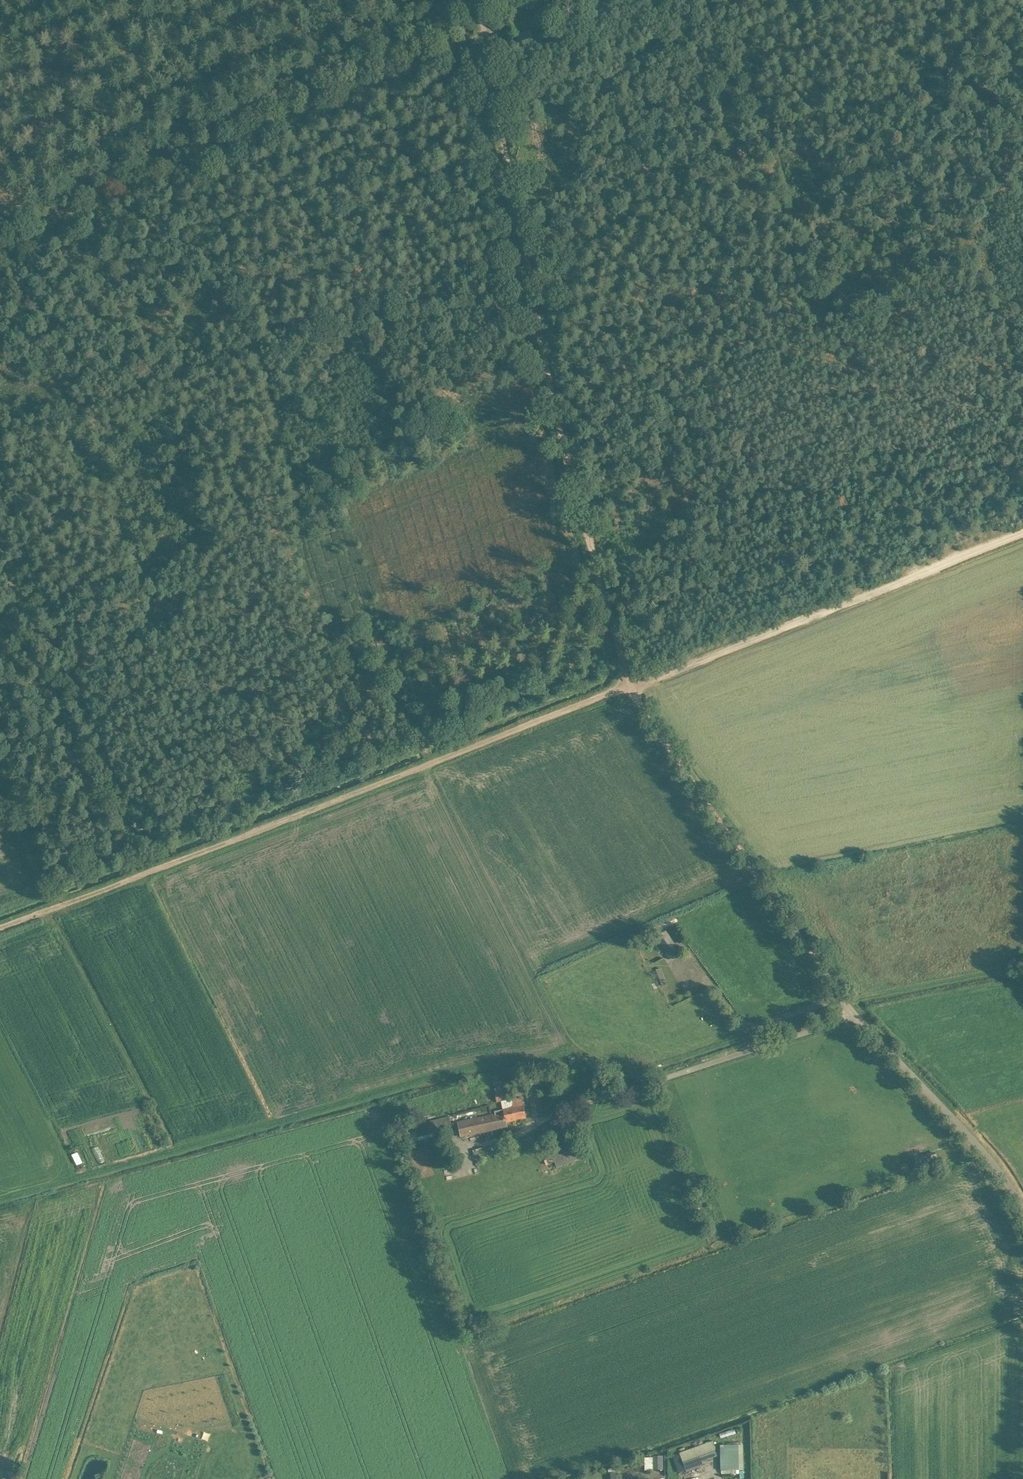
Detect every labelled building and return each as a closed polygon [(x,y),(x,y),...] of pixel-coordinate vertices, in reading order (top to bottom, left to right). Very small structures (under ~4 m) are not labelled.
[(533,37),(530,28),(515,33),(518,41),(533,37)] [(665,931),(656,938),(665,951),(666,953),(670,959),(679,952),(665,931)] [(527,1073),(526,1084),(545,1085),(545,1086),(553,1087),(554,1080),(540,1079),(541,1073),(527,1073)] [(487,1077),(481,1078),(483,1087),(489,1086),(487,1077)] [(505,1117),(506,1122),(526,1118),(524,1108),(522,1097),(513,1099),(513,1101),(512,1101),(512,1099),(509,1099),(506,1084),(507,1083),(506,1077),(497,1078),(504,1110),(505,1117)] [(480,1118),(458,1123),(459,1126),(461,1136),(483,1131),(507,1126),(506,1122),(505,1117),(504,1110),(503,1110),(495,1111),(495,1115),(480,1118)] [(417,1131),(410,1133),(412,1141),(419,1139),(419,1140),(453,1131),(450,1116),(427,1122),(422,1124),(415,1125),(417,1131)] [(577,1141),(542,1152),(546,1165),(555,1162),(557,1166),(582,1158),(577,1141)] [(485,1147),(477,1149),(473,1150),(475,1160),(487,1157),(485,1147)] [(734,1429),(719,1434),(720,1438),(735,1433),(734,1429)] [(680,1454),(673,1456),(678,1473),(686,1470),(686,1472),(703,1466),(700,1460),(716,1455),(712,1442),(680,1454)] [(742,1444),(719,1444),(719,1470),(743,1470),(742,1444)] [(653,1457),(653,1469),(663,1468),(663,1455),(653,1456),(653,1457)] [(651,1456),(643,1457),(644,1469),(652,1469),(651,1456)]
